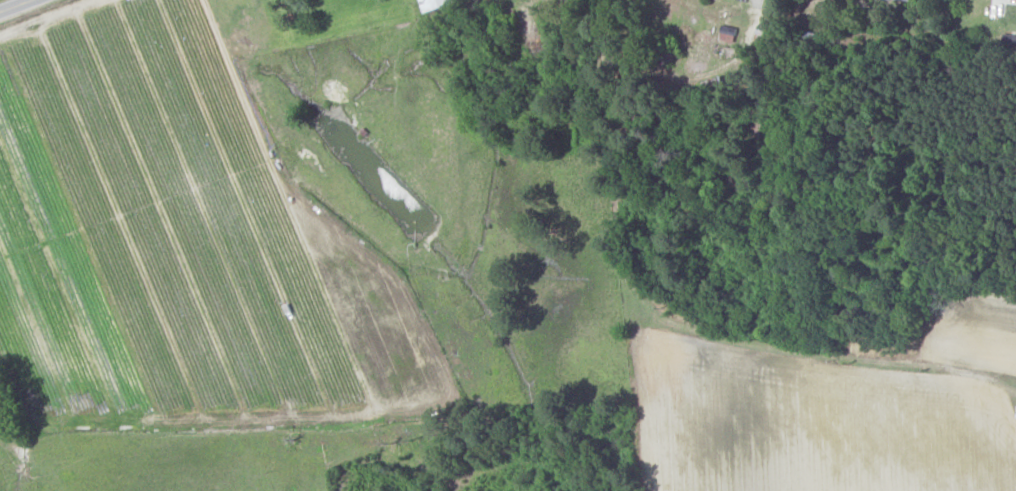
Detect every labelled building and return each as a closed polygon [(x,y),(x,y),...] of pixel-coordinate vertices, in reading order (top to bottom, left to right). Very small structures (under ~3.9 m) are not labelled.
[(422,12),(467,0),(419,0),(422,12)]
